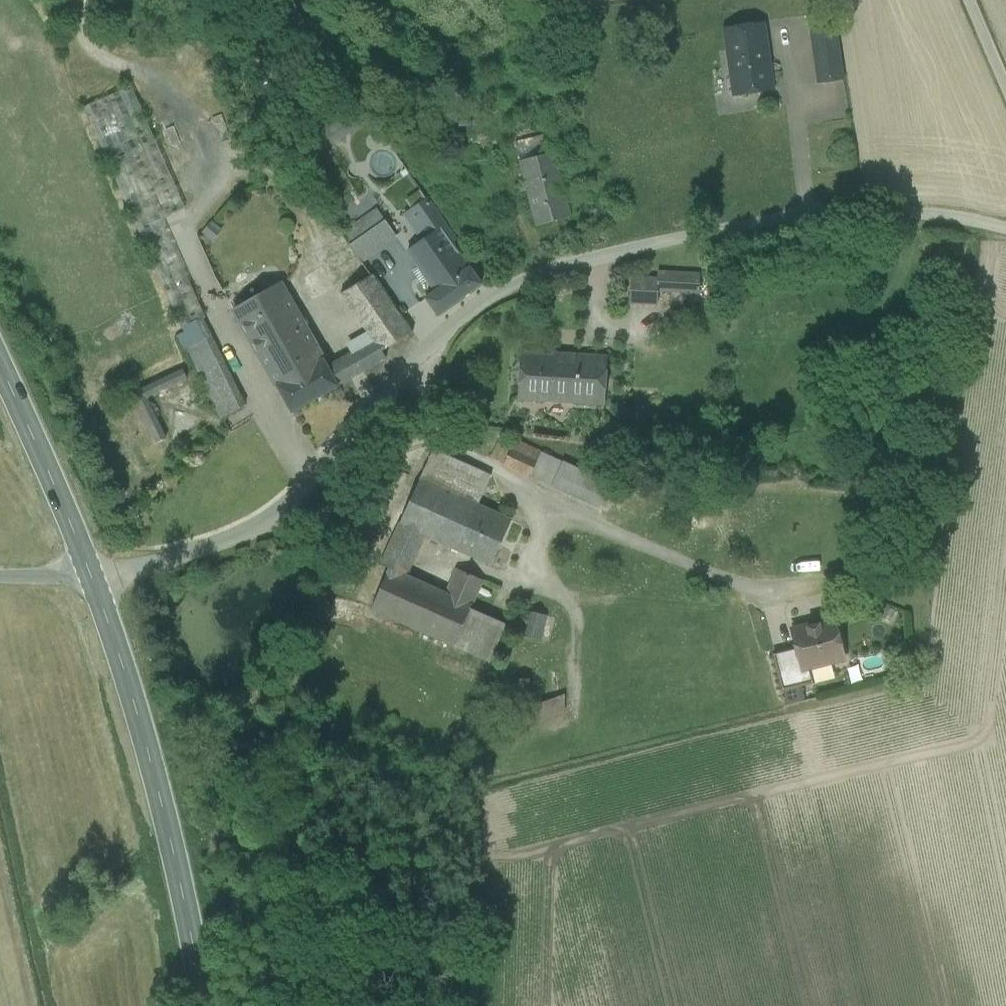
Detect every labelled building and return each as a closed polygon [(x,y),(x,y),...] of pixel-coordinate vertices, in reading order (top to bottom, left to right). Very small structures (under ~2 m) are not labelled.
[(811,33),(836,30),(834,16),(809,19),(811,33)] [(764,22),(723,28),(732,97),(773,91),(764,22)] [(817,83),(842,80),(836,30),(811,33),(817,83)] [(182,205),(129,87),(84,107),(168,294),(189,285),(158,215),(182,205)] [(355,101),(320,124),(333,142),(367,119),(355,101)] [(520,162),(549,155),(544,136),(515,143),(520,162)] [(525,184),(559,176),(554,154),(549,155),(520,162),(525,184)] [(559,176),(525,184),(536,226),(570,218),(559,176)] [(457,241),(430,201),(417,209),(433,233),(409,250),(429,279),(460,258),(452,245),(457,241)] [(377,211),(343,235),(364,264),(366,266),(399,243),(377,211)] [(460,258),(429,279),(436,290),(426,297),(438,315),(482,285),(470,268),(468,270),(460,258)] [(657,279),(631,277),(630,304),(657,305),(658,291),(699,293),(700,274),(658,272),(657,279)] [(412,333),(372,276),(339,295),(374,344),(379,352),(382,350),(412,333)] [(189,285),(168,294),(183,327),(204,318),(189,285)] [(250,302),(232,312),(269,377),(295,361),(301,371),(322,359),(280,285),(250,302)] [(226,302),(232,312),(250,302),(242,287),(231,293),(226,302)] [(207,320),(176,336),(184,351),(187,349),(210,338),(215,335),(207,320)] [(210,338),(187,349),(193,362),(216,351),(210,338)] [(374,344),(328,369),(338,386),(387,359),(382,350),(379,352),(374,344)] [(216,351),(193,362),(222,418),(245,406),(216,351)] [(583,355),(550,353),(550,357),(537,357),(537,352),(521,352),(519,399),(577,402),(604,403),(606,356),(583,355)] [(301,371),(295,361),(269,377),(289,413),(338,386),(328,369),(322,359),(301,371)] [(183,370),(133,393),(162,453),(171,448),(147,400),(148,397),(187,379),(183,370)] [(540,452),(514,440),(511,448),(497,442),(490,458),(530,476),(540,452)] [(491,476),(433,450),(427,463),(485,489),(491,476)] [(563,462),(540,452),(530,476),(552,486),(563,462)] [(611,483),(563,462),(552,486),(600,507),(611,483)] [(485,489),(427,463),(393,539),(417,550),(424,534),(458,549),(477,507),(485,489)] [(509,521),(477,507),(458,549),(491,564),(509,521)] [(417,550),(393,539),(380,567),(387,570),(388,569),(405,576),(417,550)] [(405,576),(388,569),(387,570),(370,608),(453,645),(469,608),(470,605),(445,594),(405,576)] [(481,581),(456,570),(445,594),(470,605),(481,581)] [(507,625),(469,608),(453,645),(490,662),(507,625)] [(545,617),(529,613),(523,636),(539,640),(545,617)] [(834,619),(791,630),(796,649),(802,670),(808,669),(830,663),(844,659),(834,619)] [(796,649),(774,655),(783,690),(812,682),(808,669),(802,670),(796,649)] [(808,669),(812,682),(812,683),(833,678),(830,663),(808,669)] [(564,712),(564,696),(539,705),(540,721),(564,712)]
